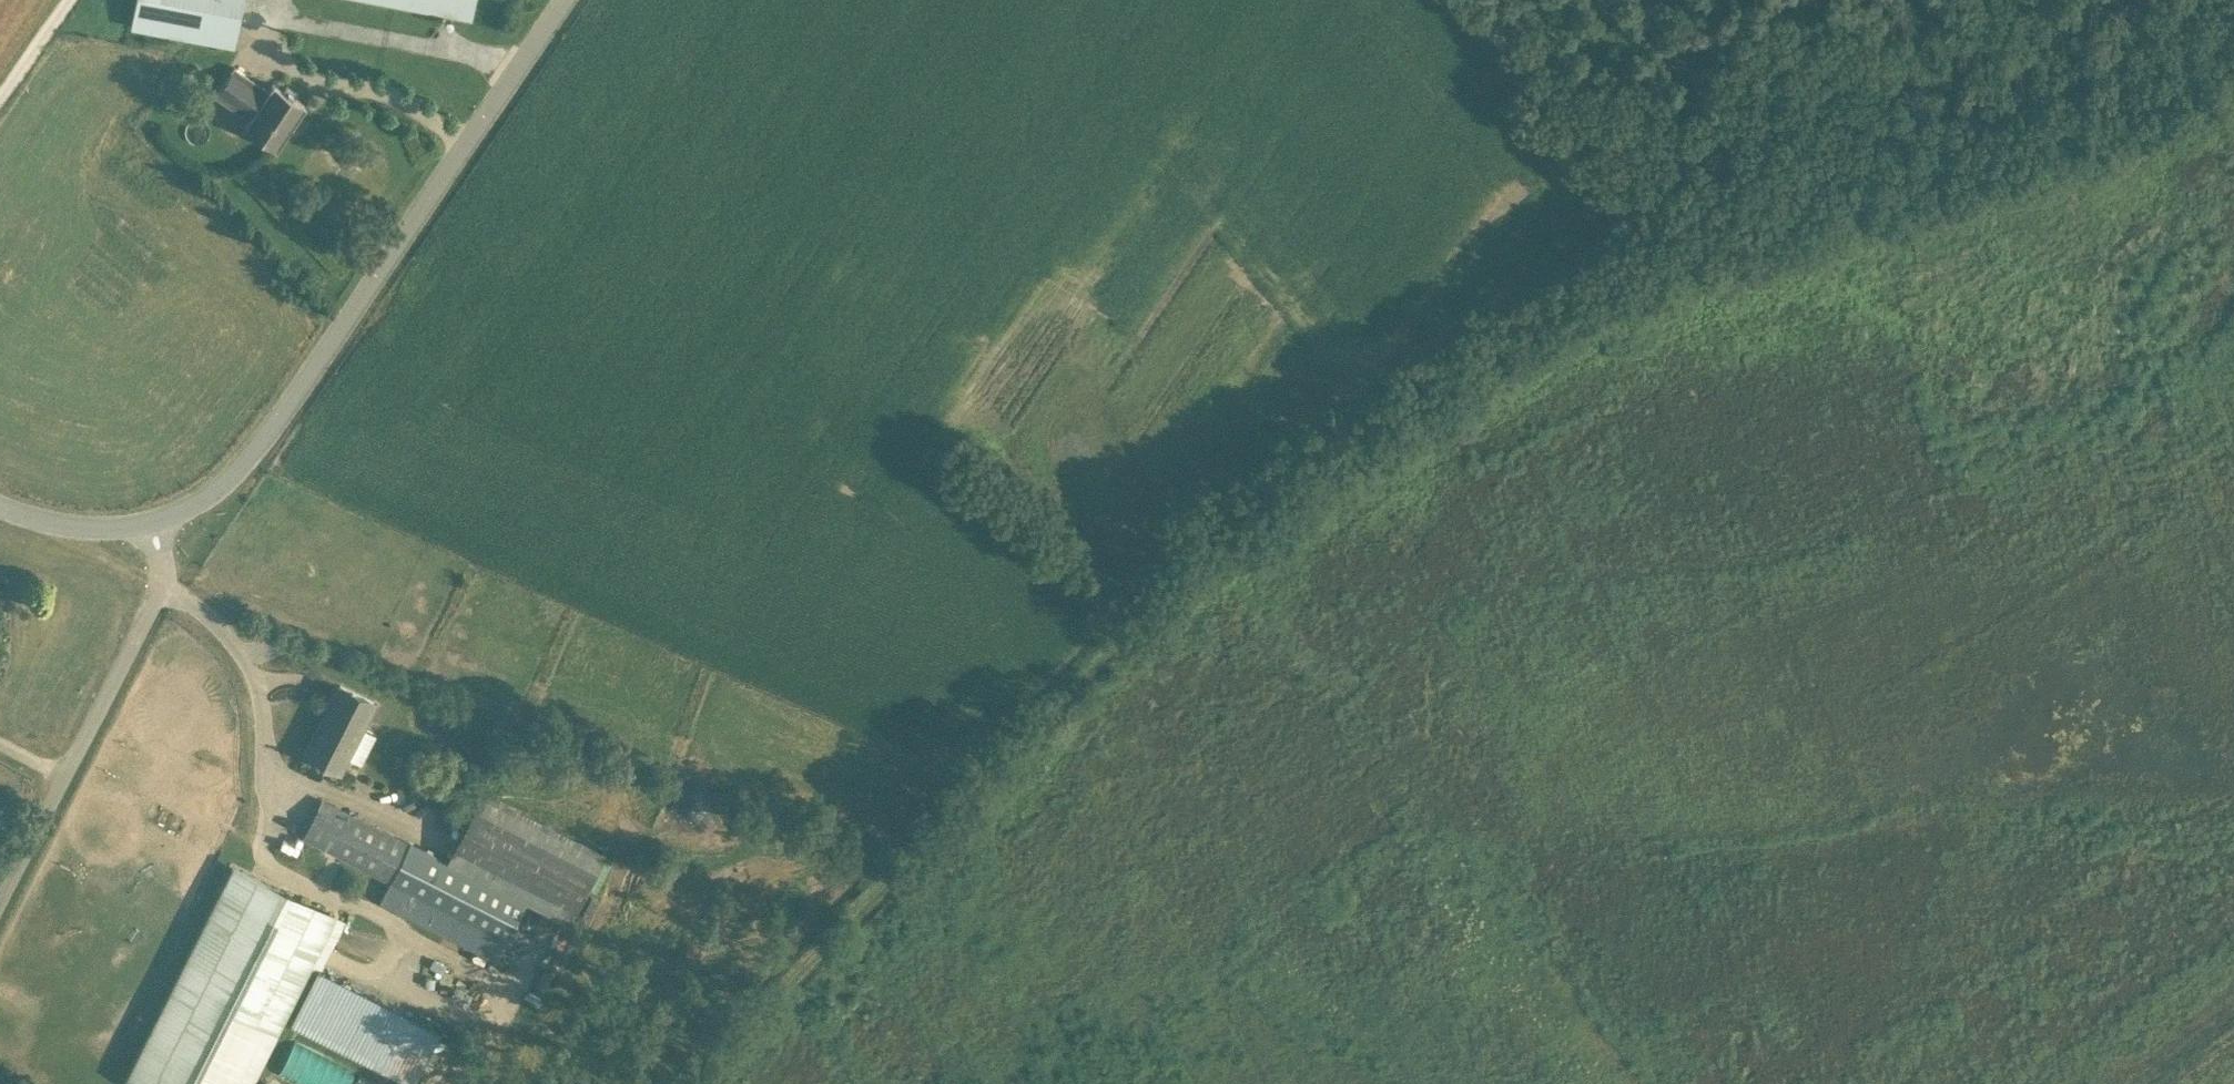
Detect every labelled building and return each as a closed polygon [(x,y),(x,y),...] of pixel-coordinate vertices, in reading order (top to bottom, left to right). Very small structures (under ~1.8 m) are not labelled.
[(233,44),(241,0),(134,0),(130,24),(233,44)] [(470,17),(473,0),(378,0),(470,17)] [(285,81),(282,87),(273,81),(268,87),(234,64),(214,94),(248,117),(244,123),(254,130),(251,136),(254,138),(260,141),(263,144),(266,139),(276,145),(285,132),(288,134),(291,129),(288,127),(293,121),(296,123),(299,118),(296,115),(305,102),(295,96),(298,91),(285,81)] [(375,732),(361,725),(374,699),(340,682),(306,751),(339,768),(347,754),(361,761),(375,732)] [(485,725),(488,741),(503,738),(500,722),(485,725)] [(482,787),(480,791),(447,857),(410,838),(408,841),(354,815),(323,799),(304,835),(389,878),(380,899),(495,958),(526,899),(568,919),(604,847),(482,787)] [(126,1078),(137,1083),(248,1083),(333,917),(336,910),(236,860),(126,1078)] [(354,1070),(290,1043),(277,1073),(302,1083),(348,1083),(354,1070)] [(376,1060),(408,1076),(415,1064),(382,1048),(376,1060)]
